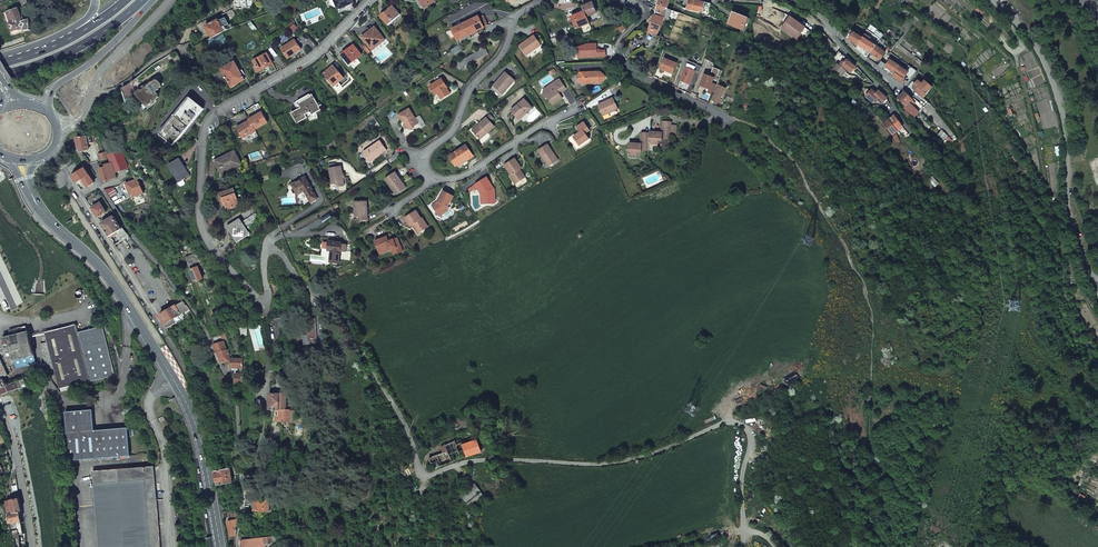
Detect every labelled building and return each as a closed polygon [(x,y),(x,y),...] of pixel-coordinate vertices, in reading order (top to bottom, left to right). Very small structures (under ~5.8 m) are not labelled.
[(281,0),(277,2),(280,9),(285,7),(281,0)] [(352,4),(350,0),(333,0),(337,10),(344,7),(352,4)] [(655,14),(664,17),(667,9),(670,0),(669,0),(660,0),(655,14)] [(709,7),(710,4),(706,3),(691,0),(688,0),(687,9),(708,13),(709,7)] [(596,13),(592,3),(582,7),(585,12),(586,17),(596,13)] [(400,15),(392,6),(380,16),(388,25),(400,15)] [(235,14),(231,7),(221,12),(225,20),(235,14)] [(12,23),(15,31),(16,34),(28,31),(33,30),(33,19),(27,21),(26,18),(24,18),(21,8),(10,12),(13,22),(12,23)] [(585,12),(571,17),(575,28),(589,23),(586,17),(585,12)] [(732,12),(728,23),(743,29),(747,18),(732,12)] [(655,14),(649,29),(646,37),(651,39),(655,41),(664,17),(655,14)] [(478,16),(451,29),(457,40),(472,33),(477,31),(483,28),(478,16)] [(781,28),(797,39),(803,30),(805,28),(789,17),(781,28)] [(224,31),(218,19),(205,26),(211,38),(224,31)] [(385,39),(374,27),(361,37),(372,50),(385,39)] [(854,31),(849,39),(858,45),(862,37),(854,31)] [(821,32),(818,36),(829,47),(833,43),(821,32)] [(534,36),(519,47),(525,55),(533,50),(534,51),(541,45),(534,36)] [(862,37),(858,45),(870,52),(876,45),(862,36),(862,37)] [(301,49),(294,40),(281,49),(287,58),(301,49)] [(596,44),(577,45),(578,58),(606,56),(606,50),(597,51),(596,44)] [(361,55),(353,45),(341,55),(350,65),(350,64),(357,59),(361,55)] [(876,45),(870,52),(879,59),(880,60),(885,53),(876,45)] [(488,54),(485,48),(455,63),(459,70),(488,54)] [(868,55),(877,61),(879,59),(870,52),(868,55)] [(273,64),(267,54),(253,61),(256,67),(254,67),(257,72),(273,64)] [(357,59),(350,64),(354,69),(361,63),(357,59)] [(664,59),(661,69),(672,73),(676,63),(664,59)] [(844,67),(851,73),(855,67),(846,60),(844,63),(842,61),(839,65),(837,64),(832,70),(841,77),(846,70),(843,69),(844,67)] [(895,73),(892,77),(903,84),(905,80),(909,73),(899,66),(890,60),(885,67),(895,73)] [(244,80),(234,62),(221,69),(231,87),(244,80)] [(344,78),(333,65),(324,73),(334,86),(344,78)] [(713,94),(719,80),(722,71),(723,71),(714,67),(710,75),(705,73),(701,83),(708,87),(709,88),(707,92),(713,94)] [(686,68),(680,80),(689,84),(695,71),(686,68)] [(600,72),(580,73),(580,78),(578,81),(583,85),(584,84),(586,82),(590,82),(590,84),(600,84),(600,83),(602,83),(607,77),(601,73),(600,73),(600,72)] [(499,82),(494,88),(502,95),(514,81),(505,73),(499,81),(499,82)] [(157,76),(136,93),(137,95),(147,106),(159,97),(159,95),(156,92),(159,89),(161,87),(162,85),(158,80),(160,79),(157,76)] [(887,86),(891,80),(883,76),(881,80),(887,86)] [(430,87),(435,96),(438,94),(441,100),(450,94),(447,88),(442,79),(430,87)] [(895,83),(891,80),(887,86),(890,90),(895,83)] [(929,90),(917,80),(914,84),(912,82),(909,86),(923,98),(929,90)] [(122,89),(123,92),(124,92),(126,102),(135,95),(132,82),(127,86),(122,89)] [(562,99),(557,91),(560,89),(562,92),(566,89),(562,83),(557,86),(555,82),(544,90),(543,96),(546,99),(548,98),(553,105),(562,99)] [(719,85),(713,99),(719,102),(721,98),(720,98),(724,88),(719,85)] [(886,99),(879,91),(876,94),(872,90),(866,96),(872,103),(876,98),(882,104),(886,99)] [(919,112),(910,102),(913,99),(905,91),(898,98),(906,106),(905,106),(915,117),(919,112)] [(310,95),(311,97),(298,103),(300,108),(291,113),(297,123),(307,118),(305,115),(310,112),(312,115),(321,110),(313,94),(310,95)] [(204,109),(190,98),(160,134),(161,135),(167,140),(174,145),(204,109)] [(524,99),(511,112),(518,119),(525,113),(526,115),(529,112),(533,109),(524,99)] [(607,101),(602,103),(597,106),(602,116),(618,109),(614,99),(607,102),(607,101)] [(419,124),(409,109),(403,113),(399,115),(403,122),(405,122),(407,125),(406,128),(413,130),(414,127),(419,124)] [(262,112),(248,119),(249,121),(254,130),(268,123),(262,112)] [(894,116),(884,124),(892,135),(902,127),(897,120),(898,119),(895,115),(894,116)] [(480,140),(495,127),(490,122),(487,118),(480,124),(481,125),(473,132),(480,140)] [(249,121),(236,128),(242,139),(255,132),(254,130),(249,121)] [(650,132),(649,145),(657,146),(658,140),(661,140),(661,137),(669,138),(670,135),(675,136),(676,125),(671,124),(671,121),(663,121),(661,132),(650,131),(650,132)] [(579,146),(586,141),(589,139),(585,134),(589,131),(584,123),(577,128),(580,133),(574,137),(579,146)] [(948,131),(944,126),(940,129),(945,135),(948,131)] [(629,142),(627,156),(636,157),(637,148),(648,149),(649,145),(650,132),(642,131),(641,143),(629,142)] [(167,140),(161,135),(158,139),(164,144),(167,140)] [(86,136),(76,137),(78,148),(80,152),(89,150),(86,136)] [(380,141),(360,155),(363,160),(366,158),(369,162),(375,157),(376,158),(387,151),(380,141)] [(547,144),(546,145),(538,151),(543,159),(544,158),(550,166),(558,161),(547,144)] [(474,157),(466,146),(450,157),(457,166),(467,160),(467,161),(474,157)] [(121,149),(108,155),(109,158),(110,163),(112,163),(115,173),(129,168),(121,149)] [(107,151),(97,154),(99,161),(109,158),(108,155),(107,151)] [(235,151),(215,161),(222,174),(241,164),(235,151)] [(99,161),(97,161),(99,167),(105,165),(110,163),(109,158),(99,161)] [(179,158),(169,165),(179,183),(183,180),(190,176),(179,158)] [(505,166),(511,175),(510,176),(515,184),(525,178),(520,169),(521,168),(515,159),(505,166)] [(105,165),(99,167),(103,181),(116,177),(115,173),(112,163),(110,163),(105,165)] [(329,169),(332,187),(344,185),(341,167),(329,169)] [(72,176),(76,183),(83,180),(88,187),(94,183),(84,168),(72,176)] [(406,188),(395,173),(387,178),(391,183),(388,184),(396,195),(406,188)] [(317,199),(305,177),(291,185),(297,195),(304,192),(310,203),(317,199)] [(493,188),(486,178),(475,185),(477,188),(481,194),(481,204),(488,204),(495,199),(495,196),(494,196),(493,188)] [(137,179),(125,184),(131,198),(143,193),(137,179)] [(239,205),(233,189),(219,194),(221,198),(223,198),(227,210),(239,205)] [(444,192),(438,202),(433,206),(439,216),(448,210),(448,208),(447,207),(453,197),(444,192)] [(367,216),(367,202),(354,202),(355,216),(359,216),(359,220),(368,220),(368,216),(367,216)] [(92,209),(97,218),(106,212),(101,204),(92,209)] [(421,219),(416,211),(405,219),(410,227),(411,226),(412,228),(413,227),(418,234),(423,230),(422,228),(426,225),(422,218),(421,219)] [(124,226),(116,215),(113,217),(122,228),(123,227),(124,226)] [(101,224),(109,237),(122,229),(122,228),(113,217),(101,224)] [(240,219),(228,226),(238,242),(250,234),(240,219)] [(130,236),(123,227),(122,228),(122,229),(109,237),(110,239),(116,235),(121,242),(130,236)] [(387,237),(375,241),(378,251),(388,248),(390,250),(391,250),(393,255),(402,251),(399,242),(395,243),(393,240),(389,242),(387,237)] [(342,244),(342,243),(329,241),(328,251),(331,251),(329,262),(339,264),(340,259),(341,251),(342,244)] [(340,259),(350,260),(351,252),(346,251),(341,251),(340,259)] [(203,265),(193,254),(185,257),(190,270),(198,267),(203,265)] [(198,267),(190,270),(195,282),(202,279),(198,267)] [(184,301),(176,306),(181,314),(190,309),(184,301)] [(168,311),(159,316),(164,325),(174,318),(181,314),(176,306),(168,311)] [(174,318),(164,325),(166,329),(177,323),(174,318)] [(308,345),(317,344),(315,318),(306,319),(308,345)] [(70,387),(115,375),(102,327),(78,333),(76,325),(45,333),(47,343),(41,345),(47,370),(54,368),(59,389),(60,389),(61,392),(70,390),(70,387)] [(2,338),(8,362),(14,360),(16,368),(36,364),(32,345),(34,345),(33,341),(31,341),(29,332),(27,332),(26,326),(9,330),(10,336),(2,338)] [(225,332),(212,337),(215,344),(214,345),(224,342),(223,341),(227,339),(225,332)] [(224,342),(214,345),(217,352),(226,350),(224,342)] [(226,350),(217,352),(222,363),(229,361),(227,350),(226,350)] [(230,368),(237,368),(239,375),(243,375),(242,368),(242,359),(231,359),(231,362),(230,368)] [(6,386),(0,389),(0,395),(20,388),(16,382),(6,386)] [(279,409),(279,393),(269,394),(269,409),(278,409),(279,409)] [(275,416),(275,422),(290,422),(290,411),(290,409),(286,409),(279,409),(278,409),(278,416),(275,416)] [(70,461),(130,456),(128,428),(95,431),(93,410),(66,412),(70,461)] [(429,458),(435,469),(486,449),(482,439),(477,441),(476,440),(463,445),(462,442),(456,444),(455,441),(440,447),(443,452),(429,458)] [(250,479),(257,480),(258,474),(260,475),(262,466),(255,465),(250,479)] [(99,546),(160,546),(154,466),(93,471),(99,546)] [(230,468),(215,471),(218,486),(233,483),(230,468)] [(513,486),(501,490),(503,496),(515,492),(513,486)] [(7,514),(9,523),(15,522),(21,521),(19,512),(22,511),(18,498),(10,500),(13,513),(7,514)] [(269,499),(254,498),(253,511),(268,512),(269,499)] [(229,521),(227,521),(230,537),(236,536),(237,530),(236,526),(238,526),(238,519),(235,520),(229,521)] [(21,521),(15,522),(16,535),(23,534),(21,521)] [(259,538),(260,546),(261,546),(266,546),(266,544),(273,543),(273,542),(280,541),(279,535),(259,538)] [(242,540),(243,546),(260,546),(259,538),(249,539),(242,540)]
